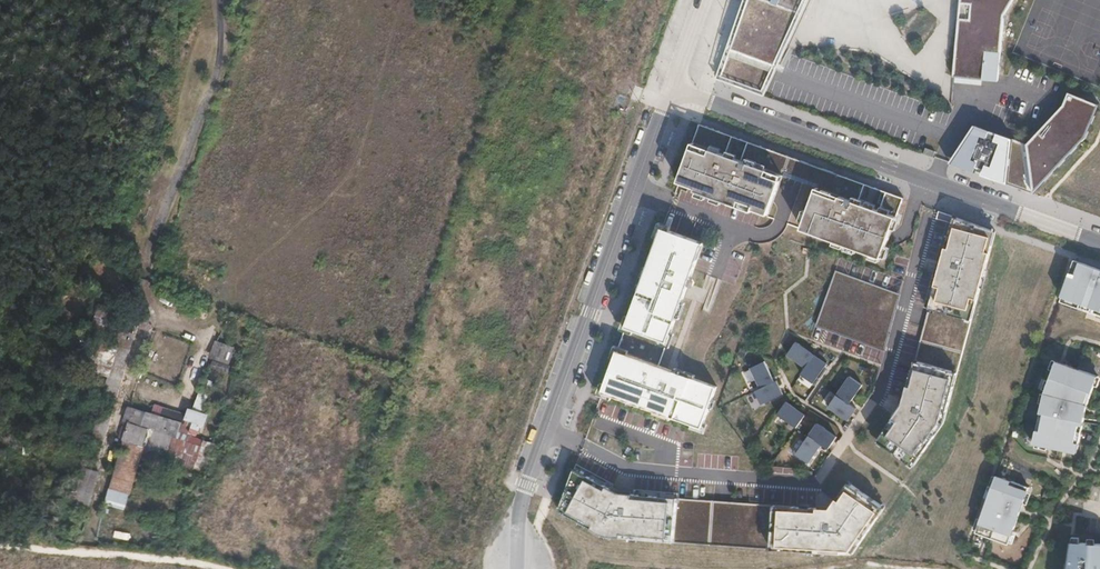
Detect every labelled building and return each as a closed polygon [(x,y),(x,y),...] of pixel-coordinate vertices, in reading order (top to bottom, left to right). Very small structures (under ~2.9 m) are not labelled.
[(745,5),(775,15),(774,18),(793,27),(805,0),(747,0),(745,5)] [(952,79),(997,83),(1003,16),(1012,0),(959,0),(952,79)] [(775,15),(745,5),(727,57),(751,65),(764,38),(783,47),(793,27),(774,18),(775,15)] [(751,65),(727,57),(720,79),(762,94),(783,47),(764,38),(751,65)] [(1019,190),(1033,195),(1085,139),(1098,106),(1067,93),(1062,106),(1026,145),(973,126),(951,160),(981,171),(1006,180),(1005,185),(1019,190)] [(881,260),(903,200),(886,194),(879,212),(868,208),(858,205),(864,186),(747,144),(741,163),(725,157),(732,139),(727,137),(699,127),(677,187),(782,224),(797,183),(831,195),(816,237),(881,260)] [(924,150),(922,155),(932,159),(934,153),(924,150)] [(939,213),(938,213),(936,221),(951,225),(941,264),(945,265),(942,278),(937,277),(928,311),(904,401),(908,402),(907,408),(900,417),(897,414),(877,443),(913,468),(943,425),(995,233),(944,215),(939,213)] [(951,225),(936,221),(925,260),(941,264),(951,225)] [(703,245),(661,230),(602,395),(702,431),(717,389),(659,368),(703,245)] [(840,260),(811,341),(881,366),(903,283),(840,260)] [(1075,261),(1060,303),(1091,315),(1099,318),(1099,270),(1075,261)] [(928,311),(937,277),(922,273),(913,306),(928,311)] [(919,337),(905,333),(902,347),(915,350),(919,337)] [(235,347),(215,340),(209,358),(230,365),(235,347)] [(795,344),(787,357),(805,370),(800,377),(813,386),(827,366),(795,344)] [(1061,364),(1057,362),(1046,393),(1041,414),(1045,415),(1041,432),(1037,431),(1034,445),(1051,448),(1077,454),(1080,445),(1076,444),(1080,425),(1083,426),(1086,416),(1073,412),(1077,402),(1088,406),(1099,377),(1061,364)] [(764,364),(750,370),(760,391),(755,393),(762,407),(783,397),(776,383),(774,384),(764,364)] [(816,397),(829,405),(845,377),(832,370),(816,397)] [(905,389),(908,376),(895,372),(891,386),(905,389)] [(847,423),(856,410),(849,406),(862,387),(850,378),(828,410),(847,423)] [(194,407),(205,411),(209,399),(199,395),(194,407)] [(1086,416),(1088,406),(1077,402),(1073,412),(1086,416)] [(786,404),(777,417),(797,430),(805,417),(786,404)] [(177,421),(127,406),(123,420),(129,422),(104,505),(124,511),(148,428),(173,435),(177,421)] [(208,414),(188,408),(184,420),(192,423),(189,434),(198,437),(201,425),(205,427),(208,414)] [(817,426),(796,457),(808,465),(821,447),(828,451),(837,439),(817,426)] [(202,446),(173,437),(165,461),(193,470),(202,446)] [(99,473),(83,469),(74,505),(89,510),(99,473)] [(619,496),(574,472),(571,481),(559,514),(590,531),(605,539),(695,545),(762,550),(811,553),(853,556),(869,533),(885,510),(848,485),(830,511),(830,515),(820,514),(820,510),(724,504),(665,500),(619,496)] [(997,477),(976,534),(1009,546),(1030,488),(997,477)] [(1072,543),(1068,568),(1099,568),(1099,545),(1093,544),(1093,548),(1089,548),(1089,544),(1072,543)]
